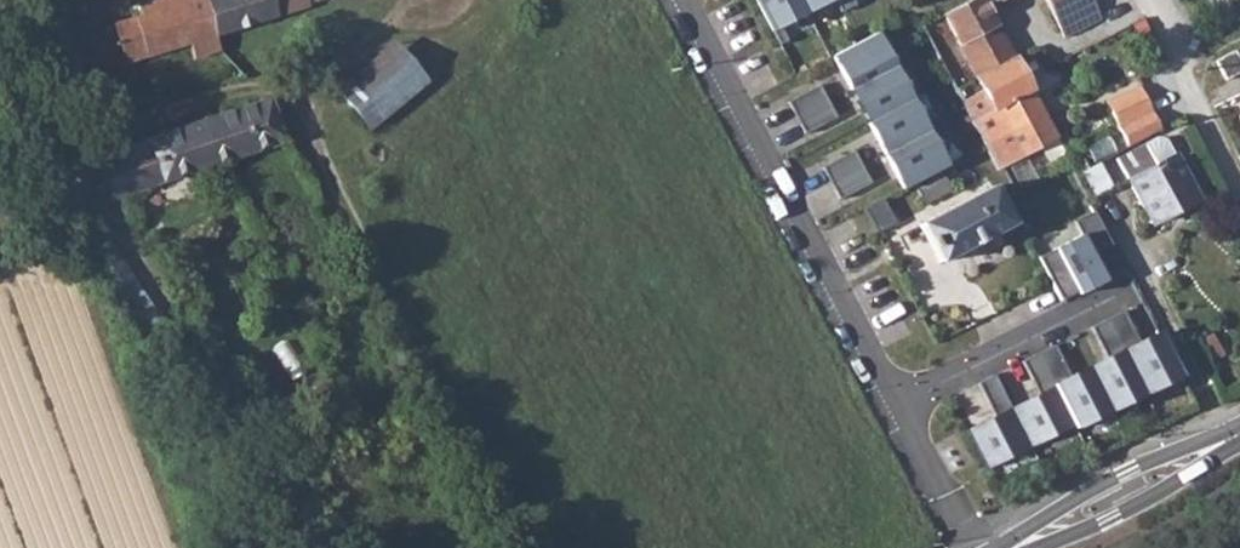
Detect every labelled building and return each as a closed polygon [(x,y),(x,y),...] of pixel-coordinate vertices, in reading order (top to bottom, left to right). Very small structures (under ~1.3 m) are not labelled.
[(137,15),(99,27),(96,30),(96,34),(80,38),(88,66),(102,63),(103,67),(187,42),(192,56),(217,48),(213,34),(203,0),(133,0),(137,15)] [(213,34),(275,15),(316,0),(203,0),(213,34)] [(770,35),(778,31),(771,17),(798,3),(797,0),(752,0),(770,35)] [(941,13),(941,15),(957,44),(992,26),(979,0),(967,0),(941,13)] [(1052,16),(1089,0),(1088,0),(1044,0),(1052,16)] [(1089,0),(1052,16),(1061,36),(1098,18),(1089,0)] [(992,26),(957,44),(973,73),(972,77),(974,76),(1009,58),(992,26)] [(831,56),(849,89),(905,59),(902,52),(888,59),(874,33),(831,56)] [(334,90),(365,128),(423,81),(391,42),(334,90)] [(1213,61),(1222,79),(1239,70),(1239,68),(1231,52),(1213,61)] [(974,76),(972,77),(979,89),(958,100),(994,168),(1014,157),(1039,144),(1051,138),(1009,58),(974,76)] [(905,59),(849,89),(866,122),(909,99),(896,74),(909,67),(905,59)] [(817,86),(785,103),(794,118),(825,102),(817,86)] [(1104,102),(1116,127),(1148,110),(1137,86),(1104,102)] [(909,99),(866,122),(884,154),(940,124),(936,117),(922,124),(909,99)] [(110,197),(116,195),(280,140),(265,100),(264,100),(118,148),(92,164),(110,197)] [(794,118),(802,135),(834,119),(825,102),(794,118)] [(884,154),(902,188),(944,166),(930,139),(944,132),(940,124),(884,154)] [(1051,138),(1039,144),(1047,158),(1059,152),(1051,138)] [(1194,200),(1164,141),(1148,149),(1145,142),(1114,157),(1147,223),(1194,200)] [(851,151),(819,168),(828,184),(860,167),(851,151)] [(828,184),(837,200),(869,183),(860,167),(828,184)] [(989,185),(916,224),(936,261),(1009,224),(989,185)] [(1078,235),(1035,257),(1057,300),(1101,277),(1088,253),(1107,243),(1091,212),(1071,222),(1078,235)] [(1140,392),(1177,374),(1156,335),(1137,344),(1120,310),(1103,318),(1140,392)] [(1086,369),(1106,409),(1140,392),(1103,318),(1087,326),(1104,360),(1086,369)] [(1070,423),(1072,427),(1106,409),(1086,369),(1068,378),(1051,344),(1035,353),(1070,423)] [(1027,445),(1070,423),(1035,353),(1019,361),(1036,395),(1008,408),(1027,445)] [(991,417),(963,430),(982,467),(1027,445),(1008,408),(991,374),(974,383),(991,417)]
